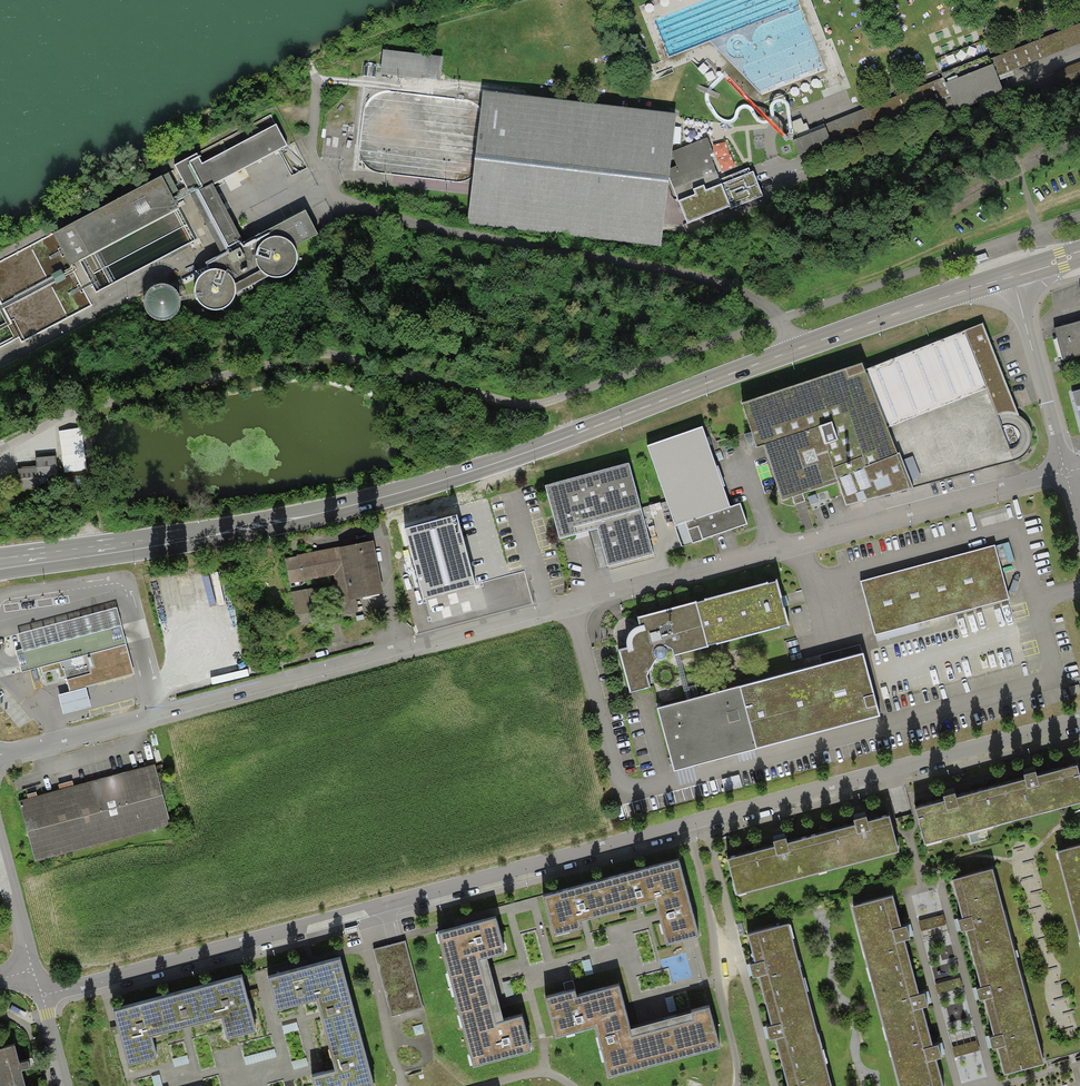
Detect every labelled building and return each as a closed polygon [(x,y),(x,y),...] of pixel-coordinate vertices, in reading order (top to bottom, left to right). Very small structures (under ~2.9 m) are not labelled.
[(998,76),(1079,43),(1079,23),(990,59),(989,55),(941,73),(943,77),(824,124),(810,130),(807,123),(804,124),(801,118),(786,124),(799,154),(950,94),(952,100),(956,110),(1004,91),(1000,81),(998,76)] [(443,56),(383,50),(380,73),(441,80),(443,56)] [(1056,73),(1063,88),(1079,81),(1079,62),(1056,73)] [(751,172),(749,168),(719,179),(710,154),(714,154),(707,137),(672,151),(676,113),(483,90),(481,102),(472,184),(467,223),(660,246),(669,177),(679,204),(688,224),(729,207),(731,209),(763,195),(753,171),(751,172)] [(161,284),(155,285),(148,290),(145,295),(144,301),(145,307),(148,313),(155,318),(161,320),(167,319),(174,315),(178,309),(180,304),(179,301),(196,298),(197,300),(198,301),(200,304),(204,307),(208,308),(210,310),(212,310),(214,310),(216,310),(218,310),(220,309),(222,308),(225,307),(227,306),(228,305),(229,303),(231,301),(233,299),(234,297),(236,293),(268,276),(270,276),(273,277),(277,277),(280,278),(283,277),(286,276),(289,274),(291,273),(294,269),(295,267),(297,263),(297,259),(296,253),(296,250),(294,245),(318,233),(305,209),(260,233),(244,242),(213,184),(286,144),(271,114),(174,165),(184,183),(176,187),(169,171),(54,233),(70,266),(179,208),(176,201),(183,197),(216,256),(205,263),(209,270),(207,271),(204,273),(201,276),(197,281),(195,283),(194,288),(195,292),(195,294),(179,296),(177,292),(173,288),(168,285),(161,284)] [(12,330),(0,308),(0,337),(12,330)] [(1054,330),(1063,362),(1079,357),(1079,322),(1054,330)] [(862,363),(742,402),(757,447),(764,445),(782,501),(838,482),(846,505),(913,488),(913,486),(1015,462),(1017,461),(1022,459),(1026,455),(1030,450),(1032,444),(1032,436),(1031,430),(1028,425),(1026,421),(1023,418),(1020,416),(983,324),(865,370),(862,363)] [(1072,394),(1079,424),(1079,392),(1072,394)] [(703,427),(648,446),(682,546),(748,524),(740,504),(730,507),(703,427)] [(36,468),(17,470),(19,490),(40,488),(39,478),(58,477),(56,457),(35,459),(36,468)] [(629,463),(545,486),(560,539),(598,529),(608,566),(653,554),(629,463)] [(456,515),(405,529),(424,599),(475,585),(456,515)] [(297,556),(285,558),(289,584),(334,575),(342,615),(359,612),(356,598),(383,593),(373,540),(297,555),(297,556)] [(995,545),(861,581),(875,634),(1009,599),(995,545)] [(704,600),(696,602),(708,646),(716,644),(716,645),(780,628),(779,627),(789,624),(777,581),(768,583),(767,582),(704,599),(704,600)] [(314,588),(291,592),(295,614),(318,610),(314,588)] [(696,602),(696,601),(637,617),(639,626),(637,627),(634,628),(632,630),(630,632),(628,634),(627,637),(626,640),(626,644),(626,647),(618,649),(629,693),(650,687),(647,675),(657,659),(658,659),(660,659),(663,659),(664,658),(666,656),(666,653),(666,651),(665,650),(664,648),(663,647),(664,645),(672,648),(673,655),(708,647),(708,646),(696,602)] [(19,634),(23,649),(23,651),(122,626),(118,608),(19,634)] [(16,651),(21,672),(41,667),(61,661),(63,669),(64,668),(66,677),(70,691),(134,675),(122,626),(23,651),(23,649),(16,651)] [(864,653),(658,708),(675,771),(881,716),(864,653)] [(61,661),(41,667),(42,673),(58,669),(61,678),(66,677),(64,668),(63,669),(61,661)] [(86,688),(58,695),(64,714),(91,707),(86,688)] [(155,764),(19,801),(36,861),(171,824),(155,764)] [(915,810),(925,845),(1079,802),(1079,775),(1077,766),(1038,777),(1036,771),(1030,773),(1024,775),(1026,779),(957,798),(955,794),(950,795),(944,797),(945,802),(915,810)] [(775,847),(727,860),(736,894),(898,852),(888,817),(868,822),(866,817),(860,819),(854,821),(855,825),(787,842),(786,838),(778,840),(773,841),(775,847)] [(1058,852),(1079,937),(1079,846),(1058,852)] [(678,862),(543,898),(553,937),(581,930),(579,923),(584,921),(639,906),(655,902),(658,914),(667,946),(699,937),(678,862)] [(992,869),(952,880),(963,920),(958,921),(959,926),(961,932),(965,931),(981,988),(976,989),(978,995),(979,1001),(984,999),(994,1037),(989,1038),(991,1044),(992,1050),(997,1049),(1004,1076),(1044,1065),(992,869)] [(852,907),(900,1085),(943,1085),(936,1060),(942,1058),(940,1051),(938,1045),(933,1046),(922,1008),(928,1006),(926,1000),(924,994),(919,995),(904,941),(910,940),(909,933),(907,926),(901,928),(893,897),(852,907)] [(944,915),(918,922),(921,931),(946,924),(944,915)] [(496,919),(438,935),(473,1068),(531,1053),(521,1017),(504,1022),(487,959),(505,954),(496,919)] [(788,924),(747,935),(755,964),(750,966),(751,972),(753,978),(759,977),(772,1026),(766,1028),(768,1035),(770,1041),(775,1039),(788,1085),(832,1085),(788,924)] [(406,942),(374,951),(391,1016),(423,1007),(406,942)] [(268,979),(277,1010),(316,999),(335,1072),(312,1078),(314,1085),(374,1085),(340,960),(268,979)] [(241,977),(112,1013),(127,1066),(157,1058),(151,1037),(220,1018),(226,1039),(256,1031),(241,977)] [(960,978),(935,985),(938,995),(963,988),(960,978)] [(571,993),(545,1000),(556,1038),(595,1028),(609,1078),(720,1048),(710,1009),(666,1021),(631,1030),(620,987),(577,998),(575,992),(571,993)] [(977,1042),(952,1048),(955,1058),(980,1052),(977,1042)] [(0,1050),(0,1085),(25,1085),(21,1071),(30,1069),(28,1062),(19,1064),(14,1046),(0,1050)]
